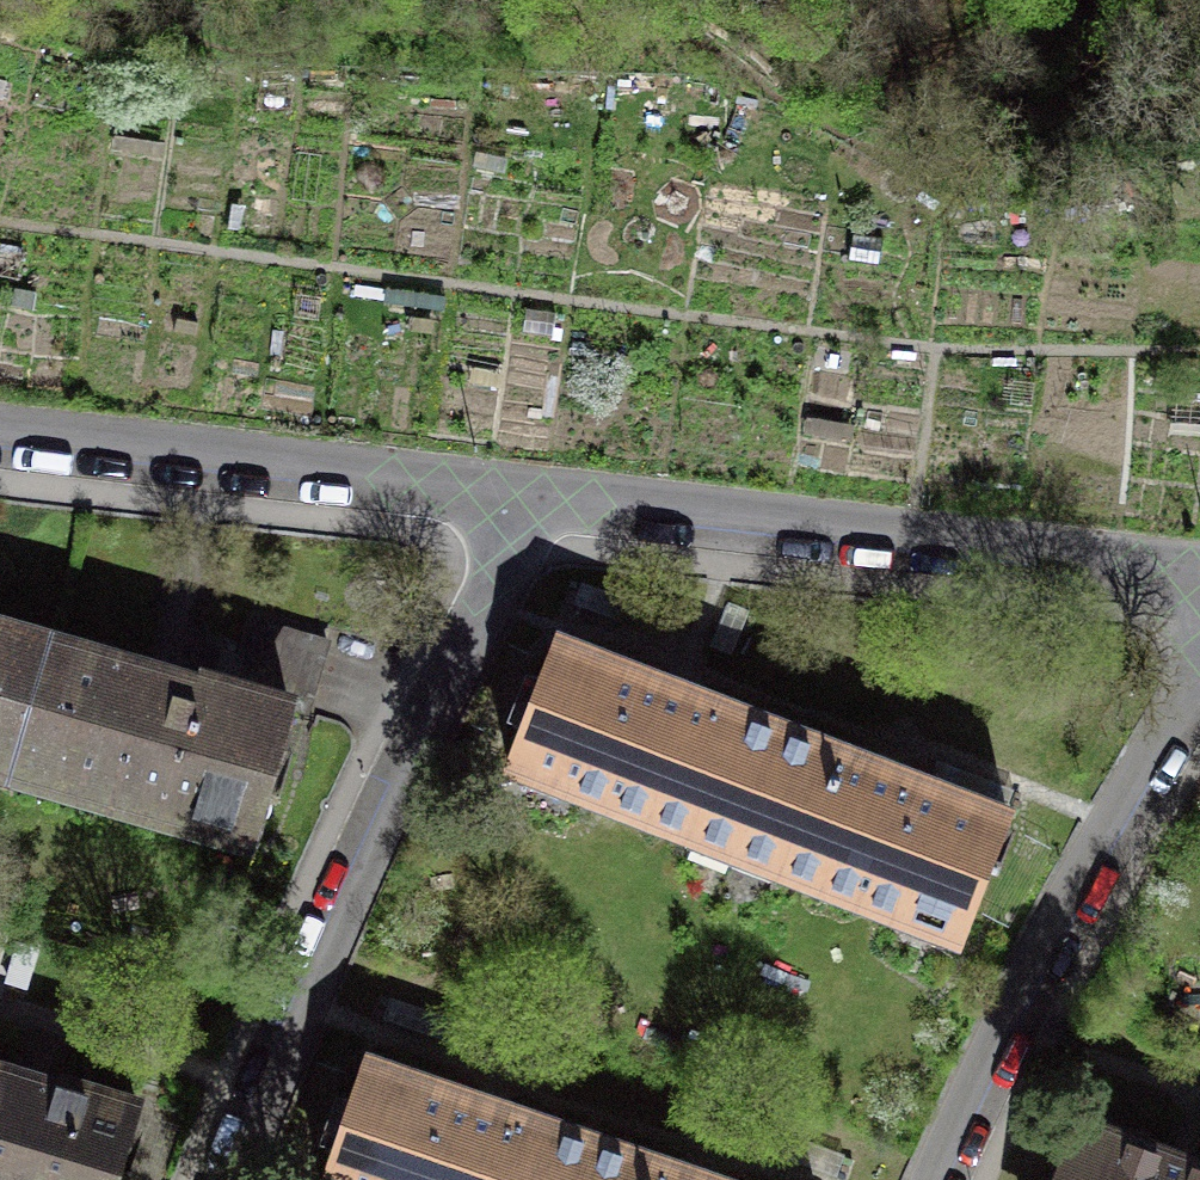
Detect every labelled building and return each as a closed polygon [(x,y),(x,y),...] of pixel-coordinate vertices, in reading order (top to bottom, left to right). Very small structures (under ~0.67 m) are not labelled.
[(434,116),(468,116),(468,95),(434,95),(434,116)] [(163,158),(165,143),(113,136),(111,151),(163,158)] [(261,155),(262,144),(238,142),(237,153),(261,155)] [(504,173),(508,158),(478,152),(474,166),(504,173)] [(383,304),(446,310),(448,294),(384,288),(383,304)] [(523,331),(555,334),(558,308),(526,305),(523,331)] [(432,332),(433,320),(413,318),(411,329),(432,332)] [(175,331),(196,335),(198,323),(177,320),(175,331)] [(270,354),(283,354),(284,330),(272,329),(270,354)] [(596,358),(597,346),(571,344),(570,356),(596,358)] [(1015,367),(1016,358),(995,357),(994,366),(1015,367)] [(500,389),(502,373),(471,370),(469,386),(500,389)] [(851,443),(854,424),(804,416),(801,435),(851,443)] [(1169,433),(1199,435),(1199,423),(1170,420),(1169,433)] [(574,603),(614,618),(622,598),(581,583),(574,603)] [(709,647),(731,656),(751,610),(728,601),(709,647)] [(148,674),(49,645),(15,765),(109,792),(106,804),(251,846),(290,710),(305,715),(316,677),(327,640),(258,620),(236,693),(201,683),(199,689),(175,681),(176,678),(162,674),(149,670),(148,674)] [(734,859),(790,713),(680,671),(556,624),(500,769),(516,776),(509,792),(557,810),(563,794),(690,842),(687,850),(724,864),(727,856),(734,859)] [(49,645),(0,631),(0,761),(15,765),(49,645)] [(896,754),(790,713),(734,859),(731,866),(768,880),(771,873),(901,923),(899,930),(945,948),(948,941),(960,946),(1017,800),(1012,798),(1015,789),(938,760),(935,769),(896,754)] [(600,1126),(493,1090),(367,1048),(322,1179),(582,1179),(600,1126)] [(0,1073),(0,1179),(115,1179),(137,1109),(59,1086),(57,1091),(41,1086),(42,1082),(29,1078),(15,1074),(14,1078),(0,1073)] [(600,1126),(582,1179),(760,1179),(703,1161),(600,1126)] [(1199,1162),(1198,1167),(1177,1160),(1157,1152),(1159,1147),(1134,1137),(1131,1146),(1082,1128),(1063,1179),(1199,1179),(1199,1162)]
